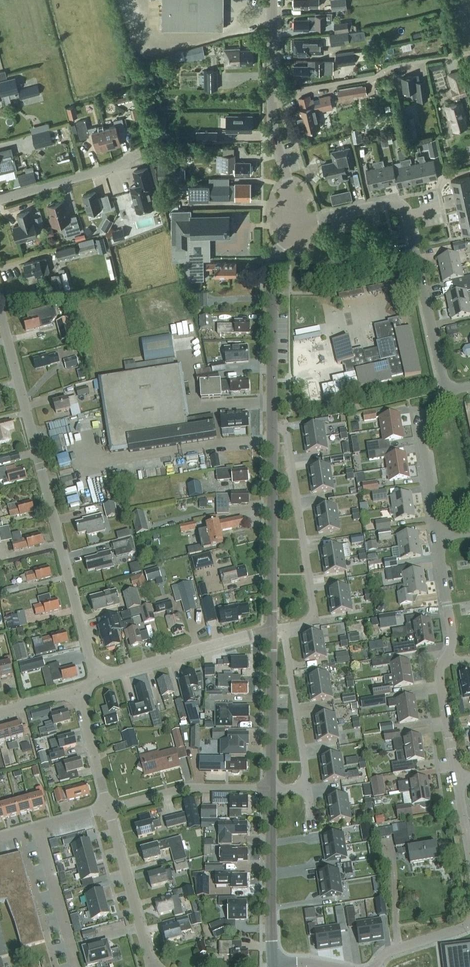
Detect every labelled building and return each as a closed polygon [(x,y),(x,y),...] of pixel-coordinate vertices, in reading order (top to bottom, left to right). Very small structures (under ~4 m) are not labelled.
[(162,28),(222,28),(223,0),(162,0),(162,28)] [(346,0),(331,0),(333,10),(347,8),(346,0)] [(302,19),(294,19),(294,29),(316,28),(316,27),(326,27),(326,21),(332,21),(332,12),(326,12),(316,12),(316,15),(308,15),(308,19),(302,19)] [(353,30),(352,21),(334,23),(334,32),(353,30)] [(348,31),(350,41),(358,40),(357,30),(348,31)] [(332,44),(350,42),(350,41),(348,31),(330,34),(332,44)] [(311,54),(311,52),(323,52),(323,37),(311,37),(311,40),(294,40),(294,54),(311,54)] [(193,56),(204,54),(202,45),(191,48),(192,49),(183,51),(185,59),(190,58),(189,56),(193,55),(193,56)] [(240,50),(240,47),(225,48),(226,67),(241,66),(241,65),(253,64),(252,49),(240,50)] [(354,52),(337,55),(339,65),(355,62),(354,52)] [(294,65),(294,75),(303,75),(304,76),(307,76),(308,75),(309,75),(315,75),(315,72),(333,72),(333,61),(308,60),(308,65),(294,65)] [(218,70),(204,70),(204,89),(218,89),(218,70)] [(419,81),(418,75),(402,77),(404,91),(413,90),(414,97),(418,96),(418,100),(428,98),(426,80),(419,81)] [(0,81),(0,86),(2,95),(19,90),(16,77),(0,81)] [(19,89),(21,98),(41,93),(38,84),(19,89)] [(339,90),(338,90),(339,96),(354,94),(355,96),(367,94),(366,85),(363,86),(339,90)] [(455,102),(446,105),(449,117),(451,117),(454,130),(467,126),(465,118),(466,118),(461,100),(459,95),(467,93),(465,85),(451,89),(454,97),(455,102)] [(323,110),(333,108),(330,95),(311,99),(310,95),(299,98),(302,108),(298,109),(303,131),(320,127),(316,109),(323,108),(323,110)] [(78,116),(75,105),(67,107),(69,119),(78,116)] [(227,115),(227,131),(252,131),(252,115),(227,115)] [(413,117),(403,119),(407,139),(417,137),(413,117)] [(115,125),(104,128),(109,148),(116,147),(116,146),(121,144),(117,132),(125,129),(122,118),(114,120),(115,125)] [(103,150),(109,148),(104,128),(97,129),(96,126),(88,128),(85,119),(76,121),(81,138),(89,136),(89,134),(93,133),(98,150),(103,149),(103,150)] [(164,127),(156,127),(156,135),(164,135),(164,127)] [(49,128),(33,132),(37,146),(53,142),(49,128)] [(351,129),(354,143),(361,141),(358,128),(351,129)] [(197,132),(197,141),(217,141),(217,132),(197,132)] [(435,138),(427,140),(431,156),(439,154),(435,138)] [(6,149),(0,150),(0,173),(17,169),(11,147),(6,149)] [(336,161),(323,164),(326,177),(339,174),(340,179),(347,177),(345,168),(353,167),(354,167),(349,148),(332,151),(332,152),(334,152),(336,161)] [(56,156),(58,163),(71,160),(69,153),(56,156)] [(420,162),(425,180),(438,177),(434,159),(425,161),(424,158),(426,158),(425,153),(419,155),(420,162)] [(223,160),(223,170),(235,171),(235,174),(243,174),(243,173),(251,173),(251,163),(246,163),(246,162),(235,161),(235,155),(223,155),(223,160)] [(425,180),(420,162),(410,164),(409,161),(411,161),(410,156),(405,157),(411,183),(425,180)] [(397,183),(397,186),(411,183),(405,157),(400,158),(401,163),(403,162),(404,166),(394,168),(397,183)] [(394,168),(393,164),(383,166),(382,163),(384,163),(383,159),(378,160),(384,185),(397,183),(394,168)] [(384,185),(378,160),(373,161),(374,165),(376,165),(376,168),(366,170),(370,188),(384,185)] [(137,208),(137,210),(140,209),(144,212),(147,208),(154,206),(148,185),(152,184),(147,167),(134,171),(137,184),(131,186),(134,199),(131,204),(137,208)] [(169,178),(169,169),(157,169),(158,178),(169,178)] [(37,180),(34,170),(19,175),(21,184),(37,180)] [(469,190),(469,178),(469,177),(469,176),(451,180),(451,181),(454,194),(469,190)] [(251,183),(235,183),(235,185),(190,185),(190,199),(235,199),(235,201),(241,201),(241,200),(251,200),(251,183)] [(350,190),(341,192),(343,201),(352,199),(350,190)] [(469,204),(469,190),(454,194),(457,207),(469,204)] [(83,195),(88,212),(100,209),(101,212),(112,208),(108,194),(101,196),(101,198),(98,199),(96,191),(83,195)] [(64,200),(56,203),(54,202),(51,203),(50,204),(48,205),(51,218),(50,218),(52,226),(64,222),(68,235),(80,231),(76,216),(69,218),(64,200)] [(457,207),(460,220),(469,218),(469,204),(457,207)] [(171,218),(171,260),(183,259),(188,279),(203,279),(203,259),(210,259),(210,236),(229,236),(229,215),(191,215),(191,209),(172,209),(172,218),(171,218)] [(18,241),(37,235),(33,221),(30,210),(17,214),(20,225),(13,227),(18,241)] [(44,226),(41,215),(34,217),(37,228),(44,226)] [(114,220),(106,216),(100,227),(107,231),(114,220)] [(460,220),(463,233),(463,234),(469,232),(469,218),(460,220)] [(85,230),(90,236),(94,232),(89,226),(85,230)] [(114,240),(122,238),(119,228),(112,230),(114,240)] [(104,236),(96,238),(97,242),(94,243),(93,239),(79,243),(80,247),(73,248),(72,246),(56,250),(58,257),(98,247),(100,252),(107,250),(104,236)] [(453,245),(454,252),(466,250),(464,242),(453,245)] [(438,259),(440,271),(460,266),(458,254),(438,259)] [(40,259),(24,262),(29,282),(38,280),(37,278),(43,277),(43,275),(43,274),(48,273),(49,271),(46,258),(40,259)] [(228,274),(236,274),(236,262),(215,262),(215,263),(206,263),(206,269),(212,269),(212,271),(215,271),(215,276),(228,276),(228,274)] [(460,266),(440,271),(443,283),(463,278),(460,266)] [(62,273),(50,276),(52,285),(57,283),(58,290),(70,287),(66,271),(62,273)] [(466,284),(459,285),(460,292),(446,296),(449,308),(469,303),(466,292),(469,291),(469,283),(466,284)] [(386,284),(367,288),(369,294),(387,289),(386,284)] [(78,296),(76,289),(67,292),(69,299),(78,296)] [(362,289),(338,294),(339,300),(364,295),(362,289)] [(199,295),(200,309),(208,309),(207,295),(199,295)] [(469,303),(449,308),(451,320),(469,316),(469,309),(469,303)] [(29,321),(24,322),(26,332),(40,328),(40,329),(51,326),(49,320),(57,318),(54,307),(27,314),(29,321)] [(211,316),(201,317),(201,329),(211,329),(211,316)] [(345,366),(344,367),(346,374),(332,378),(333,384),(322,386),(324,398),(359,390),(359,388),(392,380),(391,377),(404,374),(405,377),(421,374),(411,327),(402,329),(399,318),(391,320),(392,322),(388,323),(374,326),(378,342),(376,343),(377,343),(378,349),(363,352),(362,348),(351,351),(349,338),(349,337),(332,341),(337,364),(342,363),(344,362),(345,366)] [(235,325),(218,325),(218,334),(250,334),(250,322),(242,322),(242,320),(235,320),(235,325)] [(457,326),(446,328),(447,335),(448,335),(453,334),(459,333),(457,326)] [(171,336),(142,340),(145,362),(174,358),(171,336)] [(248,361),(247,346),(225,348),(226,363),(248,361)] [(34,360),(36,369),(50,366),(50,365),(59,363),(57,354),(48,357),(48,356),(34,360)] [(66,369),(79,366),(76,357),(64,361),(66,369)] [(130,452),(216,439),(212,415),(186,419),(186,416),(188,416),(180,365),(174,366),(173,359),(136,365),(136,364),(125,366),(126,374),(100,378),(111,452),(129,449),(130,452)] [(211,368),(195,371),(197,376),(199,383),(201,383),(201,398),(221,398),(221,392),(230,391),(230,392),(241,391),(249,390),(249,381),(241,381),(241,380),(229,381),(219,381),(218,373),(212,373),(211,368)] [(76,389),(78,396),(89,393),(87,386),(76,389)] [(53,402),(56,413),(70,409),(69,406),(77,404),(75,396),(67,399),(67,398),(53,402)] [(248,419),(249,419),(248,413),(247,414),(247,413),(228,414),(227,411),(220,412),(221,425),(223,426),(228,425),(228,428),(234,428),(235,429),(240,428),(240,427),(248,426),(248,419)] [(364,421),(376,420),(375,412),(363,413),(364,421)] [(380,417),(381,430),(401,427),(399,414),(380,417)] [(7,421),(0,422),(0,444),(8,442),(9,439),(7,431),(13,430),(11,422),(7,423),(7,421)] [(305,440),(325,437),(323,424),(302,428),(305,440)] [(367,444),(368,452),(390,448),(389,441),(403,439),(401,427),(381,430),(383,441),(367,444)] [(327,449),(325,437),(305,440),(307,453),(327,449)] [(65,440),(53,443),(60,467),(71,464),(65,440)] [(342,445),(344,454),(350,453),(349,444),(342,445)] [(359,445),(352,446),(353,454),(356,454),(360,453),(359,445)] [(368,452),(369,460),(386,458),(387,469),(407,466),(405,454),(391,456),(390,448),(368,452)] [(0,465),(10,462),(8,454),(0,457),(0,464),(0,465)] [(218,455),(211,456),(213,468),(220,467),(218,455)] [(309,467),(311,480),(332,477),(329,464),(309,467)] [(5,467),(0,468),(0,480),(2,480),(3,484),(26,478),(23,467),(16,469),(15,465),(5,468),(5,467)] [(407,466),(387,469),(389,481),(409,478),(407,466)] [(232,471),(232,469),(217,471),(218,481),(233,480),(233,483),(249,481),(248,469),(232,471)] [(334,489),(332,477),(311,480),(313,492),(334,489)] [(378,490),(377,481),(362,483),(364,492),(378,490)] [(77,483),(65,485),(68,506),(80,504),(77,483)] [(200,484),(188,485),(190,497),(202,495),(200,484)] [(372,492),(373,502),(387,500),(386,490),(372,492)] [(232,495),(217,495),(217,514),(229,514),(229,505),(232,505),(241,505),(241,504),(249,504),(249,494),(232,494),(232,495)] [(391,497),(393,508),(393,509),(413,506),(411,494),(391,497)] [(34,512),(31,502),(17,506),(16,504),(7,506),(10,518),(19,515),(19,516),(34,512)] [(116,515),(113,503),(103,506),(106,517),(116,515)] [(315,509),(317,521),(338,518),(336,505),(315,509)] [(393,509),(393,508),(389,509),(390,514),(390,515),(391,516),(392,516),(394,516),(395,521),(415,518),(413,506),(393,509)] [(132,515),(137,534),(148,531),(143,512),(132,515)] [(87,535),(104,530),(100,514),(88,517),(88,520),(76,523),(79,535),(87,533),(87,535)] [(242,517),(206,525),(207,531),(201,532),(204,548),(223,544),(221,532),(244,527),(242,517)] [(340,530),(338,518),(317,521),(320,533),(340,530)] [(389,520),(375,522),(377,531),(390,529),(389,520)] [(180,526),(181,533),(197,530),(196,523),(180,526)] [(1,543),(13,540),(10,526),(0,528),(0,538),(1,543)] [(379,542),(391,540),(390,530),(378,532),(379,542)] [(397,535),(399,548),(419,544),(417,532),(397,535)] [(11,542),(14,551),(28,547),(28,548),(42,544),(40,535),(25,538),(26,539),(11,542)] [(350,537),(351,545),(364,543),(362,535),(350,537)] [(129,555),(136,553),(132,537),(112,542),(114,550),(127,547),(129,555)] [(367,543),(368,551),(377,550),(376,542),(367,543)] [(399,548),(400,560),(421,557),(419,544),(399,548)] [(321,549),(323,562),(344,559),(350,558),(348,545),(321,549)] [(110,551),(97,554),(98,556),(85,560),(88,571),(96,569),(97,571),(114,566),(110,551)] [(214,567),(211,553),(191,558),(195,572),(214,567)] [(397,567),(396,558),(384,560),(385,569),(397,567)] [(346,571),(344,559),(323,562),(325,574),(346,571)] [(139,573),(142,573),(139,563),(130,565),(133,575),(139,573)] [(235,569),(235,568),(220,572),(224,585),(238,581),(238,580),(248,577),(245,566),(235,569)] [(404,585),(425,582),(423,570),(408,572),(407,566),(392,569),(393,581),(403,579),(404,585)] [(37,581),(51,577),(48,567),(34,571),(35,572),(25,574),(26,575),(21,577),(22,582),(27,581),(28,582),(36,580),(37,581)] [(152,569),(145,572),(148,582),(155,580),(152,569)] [(133,585),(137,584),(138,588),(147,586),(144,574),(131,577),(133,585)] [(181,601),(196,596),(192,581),(177,585),(181,601)] [(398,593),(400,606),(413,604),(412,597),(426,595),(425,582),(404,585),(405,592),(398,593)] [(6,589),(7,594),(19,592),(17,586),(6,589)] [(350,599),(348,586),(327,590),(329,602),(350,599)] [(140,606),(136,590),(123,593),(128,610),(140,606)] [(110,593),(109,592),(90,597),(94,611),(119,604),(116,591),(110,593)] [(59,610),(59,608),(61,607),(59,602),(57,602),(57,600),(51,602),(49,595),(38,598),(40,605),(33,607),(35,615),(45,613),(59,610)] [(214,610),(212,599),(202,601),(205,612),(214,610)] [(352,611),(350,599),(329,602),(331,615),(352,611)] [(172,629),(174,635),(182,633),(181,629),(183,628),(179,613),(173,615),(170,602),(155,606),(157,613),(166,611),(168,617),(166,617),(169,629),(172,629)] [(387,607),(381,604),(377,610),(383,614),(387,607)] [(155,620),(151,605),(140,609),(144,623),(155,620)] [(240,607),(239,605),(218,608),(221,625),(238,622),(237,618),(241,617),(241,615),(249,614),(247,606),(240,607)] [(132,618),(130,611),(120,613),(122,620),(132,618)] [(207,625),(215,623),(213,611),(205,613),(207,625)] [(15,614),(6,616),(8,628),(18,626),(15,614)] [(115,648),(114,646),(120,644),(114,622),(119,621),(120,625),(121,625),(118,614),(100,619),(102,625),(98,626),(101,637),(103,637),(106,648),(107,648),(108,650),(115,648)] [(396,626),(395,614),(379,616),(381,628),(396,626)] [(406,617),(407,624),(405,626),(407,636),(432,632),(430,620),(416,623),(415,616),(406,617)] [(140,633),(138,628),(135,629),(133,620),(122,623),(126,639),(129,639),(132,647),(142,644),(141,643),(150,640),(147,631),(140,633)] [(328,633),(338,630),(337,624),(326,628),(328,633)] [(432,632),(407,636),(408,643),(393,645),(394,656),(417,652),(416,647),(434,644),(432,632)] [(54,646),(68,642),(66,633),(52,636),(52,637),(42,639),(44,647),(35,650),(36,656),(56,651),(54,646)] [(303,648),(324,645),(322,633),(301,636),(303,648)] [(350,635),(351,643),(360,642),(359,633),(350,635)] [(28,659),(24,644),(13,647),(17,662),(28,659)] [(326,658),(324,645),(303,648),(305,661),(326,658)] [(0,664),(0,680),(12,677),(9,665),(11,665),(10,657),(4,658),(5,663),(0,664)] [(42,658),(19,664),(22,674),(45,668),(42,658)] [(247,658),(224,659),(224,666),(232,665),(232,670),(247,670),(247,668),(249,668),(248,663),(247,663),(247,658)] [(387,666),(386,658),(372,661),(373,668),(387,666)] [(392,676),(411,673),(409,661),(390,664),(392,676)] [(53,683),(63,680),(77,676),(75,667),(60,671),(59,663),(49,666),(53,683)] [(215,676),(215,665),(205,666),(205,676),(215,676)] [(184,705),(195,702),(193,694),(192,689),(203,687),(203,673),(195,675),(194,671),(182,674),(184,681),(179,682),(181,691),(184,705)] [(469,695),(469,672),(460,673),(461,682),(460,682),(462,697),(469,695)] [(328,673),(308,677),(310,689),(330,686),(328,673)] [(384,677),(385,684),(385,686),(372,688),(373,697),(390,694),(389,684),(393,683),(394,684),(393,684),(394,688),(413,685),(411,673),(392,676),(384,677)] [(218,676),(218,688),(232,688),(232,695),(247,695),(247,683),(240,683),(240,676),(232,676),(218,676)] [(158,681),(159,684),(164,702),(170,701),(168,695),(174,693),(172,684),(170,678),(158,681)] [(138,702),(129,705),(133,717),(155,711),(151,698),(150,699),(148,692),(146,692),(144,685),(134,688),(138,702)] [(312,702),(332,698),(330,686),(310,689),(312,702)] [(205,693),(205,701),(222,701),(222,693),(205,693)] [(107,725),(118,722),(115,711),(120,710),(117,701),(116,701),(114,694),(105,696),(107,704),(106,704),(108,709),(103,710),(107,725)] [(355,702),(354,694),(342,696),(343,704),(355,702)] [(385,702),(385,696),(370,698),(370,704),(385,702)] [(415,697),(396,700),(388,701),(389,708),(397,707),(398,712),(416,709),(415,697)] [(187,719),(181,699),(176,701),(181,720),(187,719)] [(195,703),(185,705),(191,725),(200,722),(195,703)] [(216,704),(216,727),(232,727),(232,717),(249,718),(249,707),(233,707),(233,704),(216,704)] [(49,707),(30,713),(32,719),(45,716),(44,715),(51,713),(49,707)] [(416,709),(398,712),(400,724),(418,721),(416,709)] [(56,725),(70,721),(67,711),(52,715),(53,721),(45,723),(48,734),(58,731),(56,725)] [(316,729),(337,726),(335,714),(314,717),(316,729)] [(154,729),(163,728),(160,719),(152,721),(154,729)] [(21,723),(8,727),(11,740),(25,736),(21,723)] [(391,723),(380,725),(381,732),(393,730),(391,723)] [(339,738),(337,726),(316,729),(318,742),(339,738)] [(11,740),(8,727),(0,729),(0,743),(11,740)] [(139,747),(134,729),(121,732),(126,751),(139,747)] [(179,729),(173,731),(178,749),(184,748),(179,729)] [(200,729),(191,729),(191,749),(200,749),(200,729)] [(224,739),(224,729),(213,729),(213,739),(224,739)] [(399,731),(384,733),(385,742),(393,740),(400,739),(399,731)] [(220,741),(220,755),(246,755),(246,745),(248,745),(248,733),(228,733),(228,741),(220,741)] [(63,749),(77,745),(74,734),(58,739),(50,741),(52,747),(51,748),(53,752),(49,753),(50,756),(47,757),(45,751),(38,753),(41,766),(48,764),(48,763),(52,762),(52,761),(65,757),(63,749)] [(404,751),(422,748),(421,736),(402,739),(400,739),(393,740),(395,752),(396,752),(404,751)] [(31,750),(29,743),(20,745),(22,752),(31,750)] [(404,751),(396,752),(398,762),(392,763),(393,774),(411,771),(410,762),(424,760),(422,748),(404,751)] [(141,759),(141,761),(138,768),(144,771),(145,774),(147,773),(150,775),(152,772),(159,770),(160,772),(180,767),(175,749),(141,759)] [(341,754),(320,757),(322,770),(343,766),(341,754)] [(200,758),(200,771),(226,771),(232,771),(232,773),(234,775),(238,775),(239,773),(239,771),(240,772),(240,771),(247,771),(247,761),(240,761),(240,760),(230,760),(230,759),(200,758)] [(83,769),(80,759),(56,765),(60,782),(70,780),(69,776),(75,774),(75,772),(83,769)] [(324,782),(345,779),(343,766),(322,770),(324,782)] [(370,779),(373,792),(384,790),(382,777),(370,779)] [(410,792),(410,793),(429,790),(427,778),(408,781),(399,783),(400,794),(410,792)] [(68,801),(90,795),(87,784),(55,792),(58,803),(65,801),(64,800),(68,799),(68,801)] [(28,798),(32,812),(45,808),(42,796),(44,796),(42,788),(37,789),(38,795),(28,798)] [(430,804),(430,802),(431,802),(429,790),(410,793),(412,805),(420,804),(420,805),(422,807),(424,809),(427,808),(429,806),(430,804)] [(247,796),(232,796),(232,794),(213,794),(213,804),(231,804),(231,809),(235,809),(235,819),(241,819),(241,809),(247,809),(247,796)] [(328,810),(349,807),(347,794),(326,798),(328,810)] [(32,812),(28,798),(15,802),(19,815),(32,812)] [(190,799),(190,829),(200,829),(200,799),(190,799)] [(19,815),(15,802),(2,805),(6,819),(19,815)] [(412,817),(410,805),(396,807),(398,820),(412,817)] [(202,806),(202,819),(217,819),(217,806),(202,806)] [(351,819),(349,807),(328,810),(330,823),(351,819)] [(135,827),(138,839),(155,835),(154,830),(161,828),(160,821),(152,823),(152,822),(151,823),(149,814),(139,817),(141,825),(135,827)] [(166,819),(168,828),(186,823),(184,814),(166,819)] [(202,829),(209,828),(209,826),(219,826),(219,823),(219,819),(202,820),(202,829)] [(219,826),(219,844),(232,844),(232,835),(247,835),(247,830),(248,829),(248,826),(247,825),(247,823),(219,823),(219,826)] [(370,825),(361,827),(362,834),(363,841),(373,840),(372,833),(370,825)] [(399,832),(397,825),(392,826),(396,847),(410,844),(407,831),(399,832)] [(78,834),(62,839),(64,846),(80,841),(78,834)] [(324,849),(345,846),(343,834),(322,837),(324,849)] [(157,844),(157,846),(142,850),(145,863),(161,859),(159,852),(175,848),(177,853),(172,854),(175,863),(187,859),(181,838),(157,844)] [(72,846),(75,858),(92,853),(89,841),(72,846)] [(401,849),(402,855),(409,854),(410,864),(438,859),(436,844),(429,845),(429,844),(422,845),(422,846),(401,849)] [(247,863),(247,856),(248,856),(248,852),(247,852),(247,850),(231,850),(231,846),(221,846),(221,859),(221,863),(231,863),(247,863)] [(326,862),(347,858),(345,846),(324,849),(326,862)] [(92,853),(75,858),(78,869),(95,865),(92,853)] [(21,854),(0,859),(0,903),(6,902),(15,926),(22,949),(45,942),(42,930),(39,931),(34,901),(21,854)] [(189,869),(187,861),(174,864),(176,872),(189,869)] [(63,865),(57,867),(59,874),(65,872),(63,865)] [(99,877),(95,865),(78,869),(82,881),(99,877)] [(165,872),(164,872),(149,876),(152,888),(168,884),(167,879),(172,878),(171,870),(165,872)] [(320,885),(340,882),(338,870),(318,873),(320,885)] [(231,888),(234,888),(234,889),(238,889),(238,888),(247,888),(247,882),(248,882),(248,877),(247,877),(247,875),(232,875),(232,872),(216,872),(216,884),(231,884),(231,888)] [(194,896),(209,896),(209,878),(194,878),(194,896)] [(342,895),(340,882),(320,885),(321,898),(342,895)] [(192,887),(182,890),(185,899),(194,897),(192,887)] [(103,891),(85,896),(89,908),(106,903),(103,891)] [(71,892),(65,893),(67,901),(73,900),(71,892)] [(171,898),(156,902),(159,914),(173,910),(175,917),(183,914),(178,896),(171,898)] [(247,920),(247,901),(236,902),(236,899),(219,899),(219,907),(228,907),(228,920),(247,920)] [(386,914),(384,899),(375,900),(378,916),(386,914)] [(92,920),(109,915),(106,903),(89,908),(92,920)] [(323,906),(305,911),(307,917),(325,913),(323,906)] [(338,926),(327,928),(330,949),(342,947),(340,932),(346,931),(343,907),(335,909),(338,926)] [(354,907),(346,909),(348,919),(355,918),(356,918),(354,907)] [(177,920),(179,926),(163,930),(166,942),(182,938),(180,933),(191,930),(188,917),(177,920)] [(371,942),(384,940),(381,920),(368,922),(371,942)] [(80,922),(72,924),(75,932),(82,930),(80,922)] [(371,942),(368,922),(356,924),(359,944),(371,942)] [(315,935),(317,950),(330,949),(327,928),(315,930),(314,924),(308,925),(310,936),(315,935)] [(0,925),(0,966),(3,966),(1,958),(9,956),(0,925)] [(226,934),(222,926),(211,930),(215,939),(226,934)] [(111,950),(108,940),(82,947),(87,965),(113,959),(111,955),(119,953),(118,948),(111,950)] [(206,951),(204,941),(196,943),(199,953),(206,951)] [(232,949),(231,942),(219,942),(219,956),(232,956),(232,962),(240,961),(240,960),(248,960),(248,951),(240,951),(240,949),(232,949)] [(445,947),(448,966),(469,966),(469,944),(445,947)]
